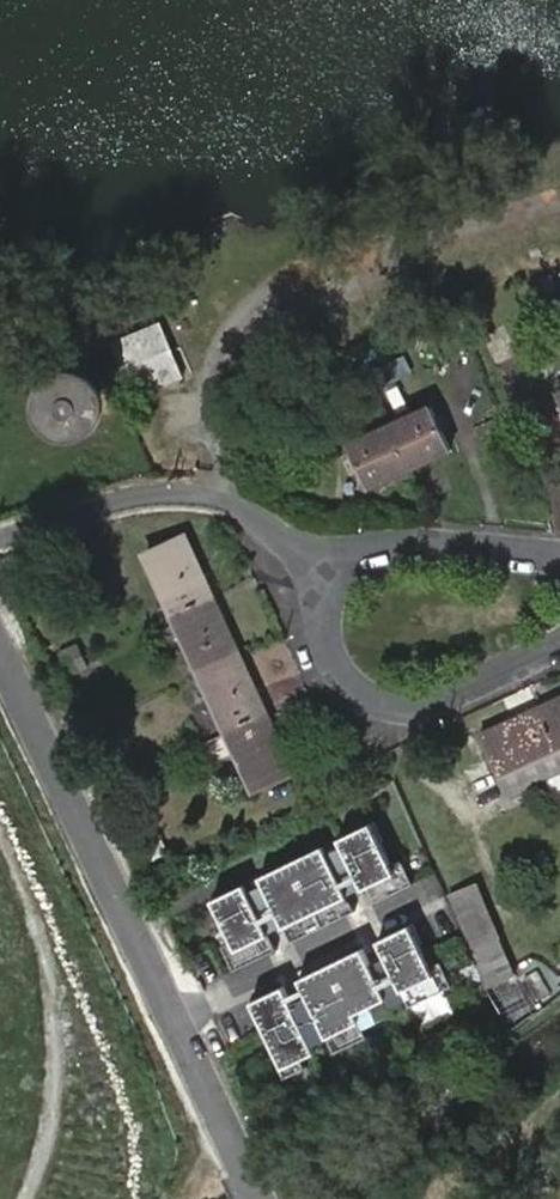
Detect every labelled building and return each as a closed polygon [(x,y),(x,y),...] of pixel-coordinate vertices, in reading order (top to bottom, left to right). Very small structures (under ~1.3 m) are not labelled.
[(181,378),(159,324),(111,343),(133,397),(181,378)] [(366,376),(373,391),(385,387),(378,371),(366,376)] [(362,395),(373,391),(366,376),(355,381),(362,395)] [(60,385),(54,397),(56,410),(66,420),(79,423),(91,417),(97,404),(96,391),(86,381),(72,379),(60,385)] [(389,427),(408,467),(449,449),(432,409),(389,427)] [(366,485),(408,467),(389,427),(348,445),(366,485)] [(146,553),(172,612),(212,594),(184,536),(146,553)] [(212,594),(172,612),(200,672),(239,653),(212,594)] [(60,653),(65,664),(82,656),(77,645),(60,653)] [(239,653),(200,672),(226,729),(266,710),(239,653)] [(82,656),(65,664),(71,674),(87,667),(82,656)] [(538,707),(555,746),(559,744),(559,697),(538,707)] [(507,798),(559,776),(559,757),(555,746),(538,707),(478,735),(507,798)] [(266,710),(226,729),(228,734),(205,745),(215,764),(238,754),(253,788),(294,770),(266,710)] [(112,768),(117,780),(134,772),(129,762),(112,768)] [(134,772),(117,780),(123,791),(139,782),(134,772)] [(374,823),(339,839),(343,847),(362,888),(371,905),(413,885),(402,860),(392,865),(381,844),(384,843),(374,823)] [(324,846),(259,877),(263,885),(282,925),(291,943),(355,913),(347,895),(328,854),(324,846)] [(328,854),(347,895),(362,888),(343,847),(328,854)] [(480,882),(450,894),(483,968),(513,955),(480,882)] [(248,892),(244,884),(210,901),(219,921),(221,920),(231,942),(221,947),(233,970),(275,950),(267,933),(248,892)] [(282,925),(263,885),(248,892),(267,933),(282,925)] [(357,917),(327,927),(334,949),(364,940),(357,917)] [(413,925),(378,942),(386,957),(406,1000),(409,1008),(452,987),(441,962),(430,967),(420,946),(422,945),(413,925)] [(371,965),(363,948),(298,979),(306,996),(326,1038),(334,1053),(366,1038),(362,1029),(394,1014),(390,1007),(371,965)] [(386,957),(371,965),(390,1007),(406,1000),(386,957)] [(283,987),(248,1003),(285,1077),(305,1067),(301,1059),(314,1053),(311,1045),(291,1003),(283,987)] [(306,996),(291,1003),(311,1045),(326,1038),(306,996)]
